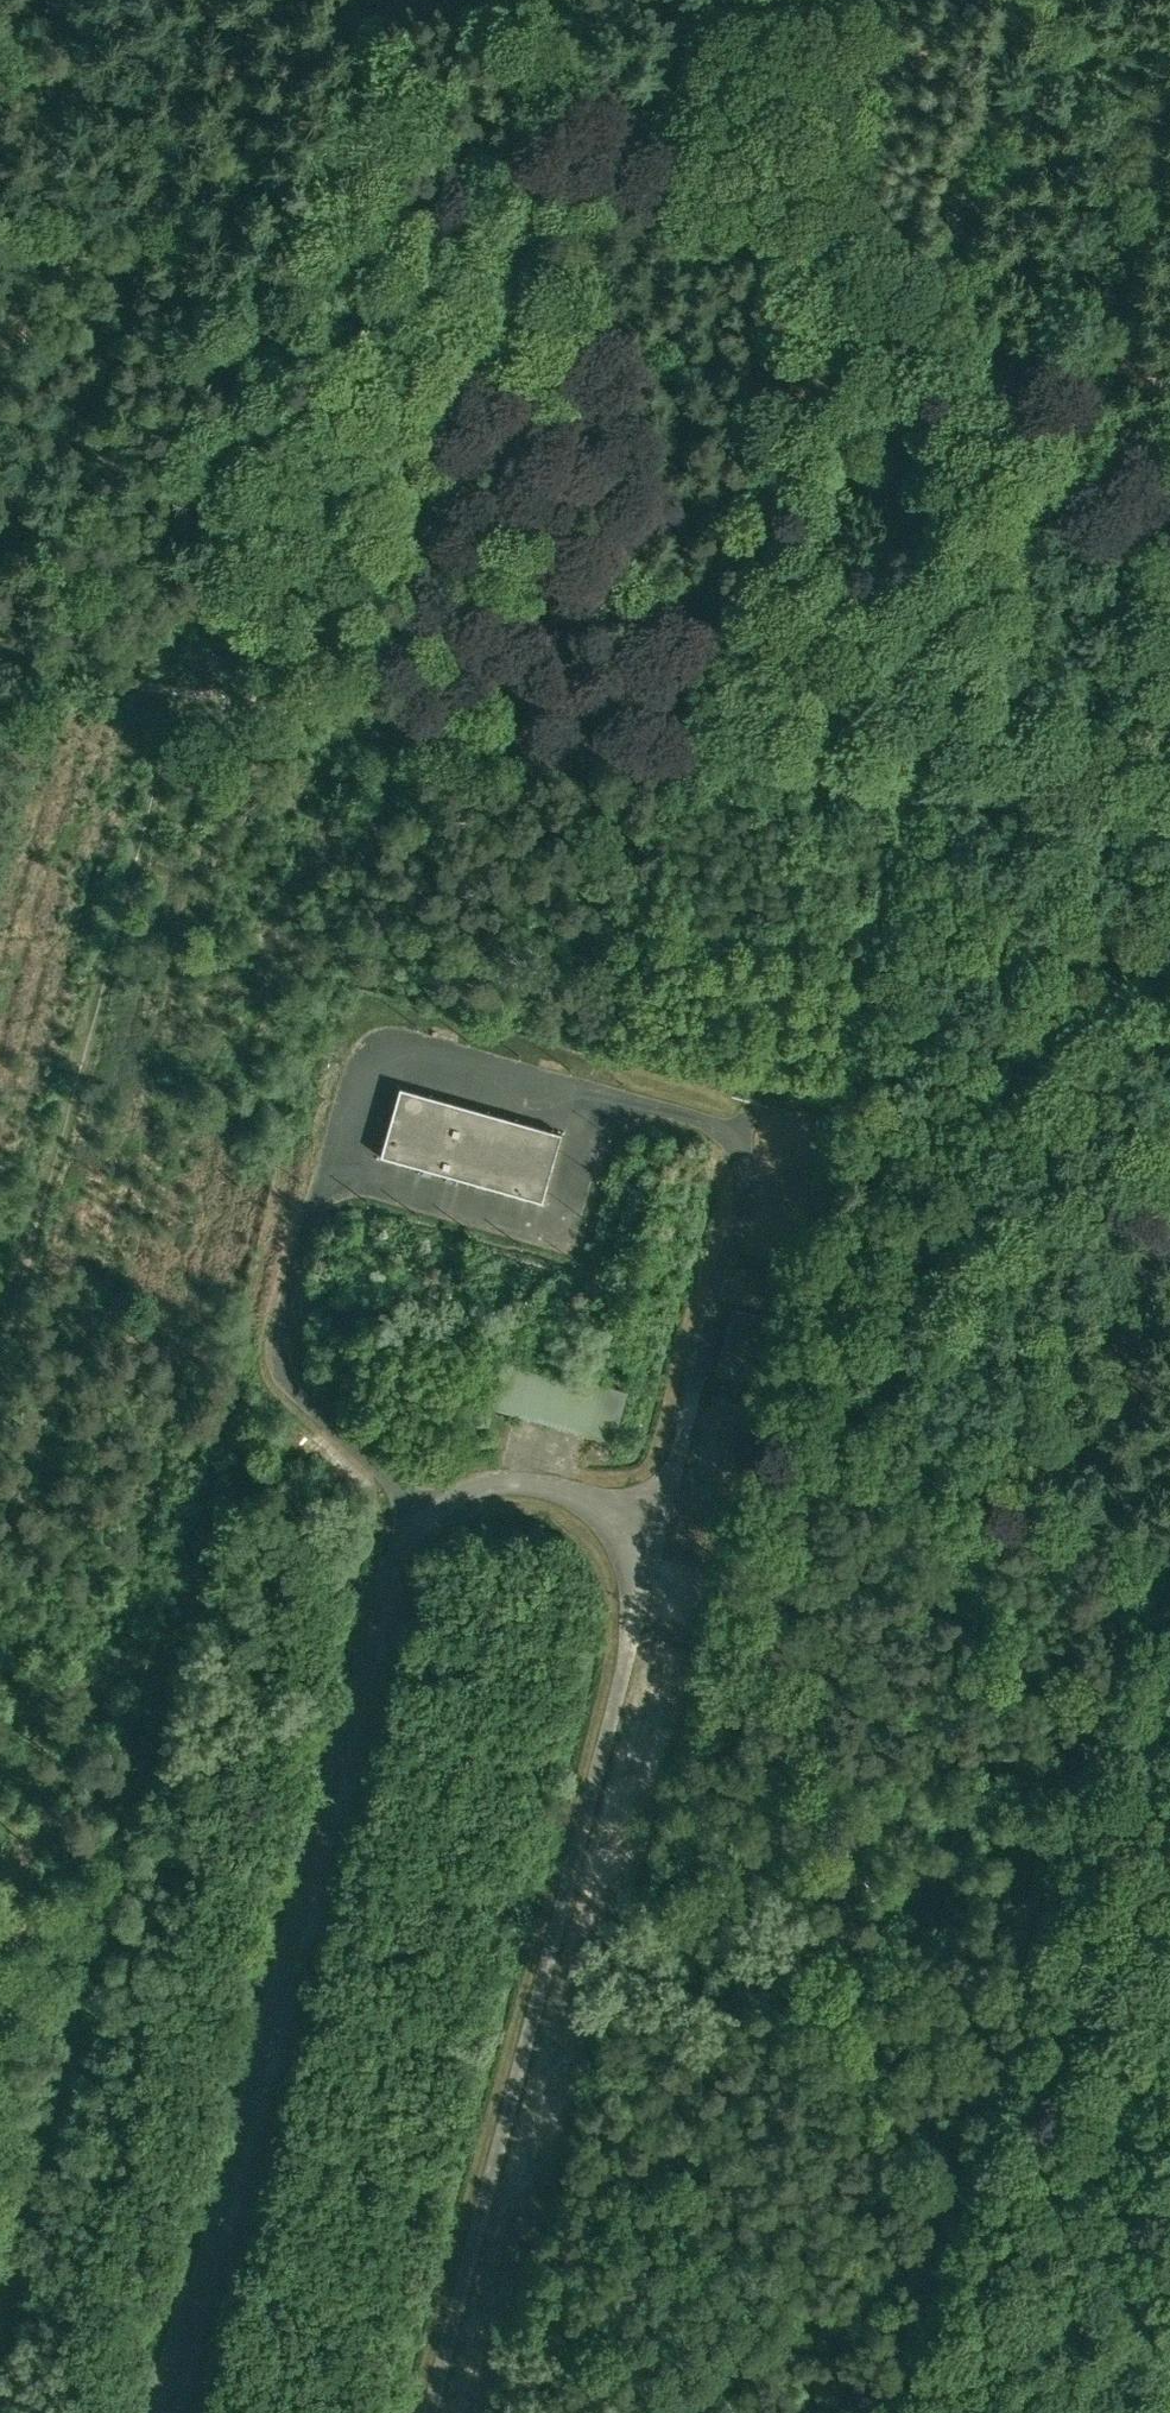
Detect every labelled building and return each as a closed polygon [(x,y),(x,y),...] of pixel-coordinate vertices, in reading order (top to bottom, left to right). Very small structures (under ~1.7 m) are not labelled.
[(380,1157),(486,1187),(542,1203),(562,1134),(400,1088),(380,1157)] [(491,1407),(613,1441),(627,1392),(505,1357),(491,1407)]
